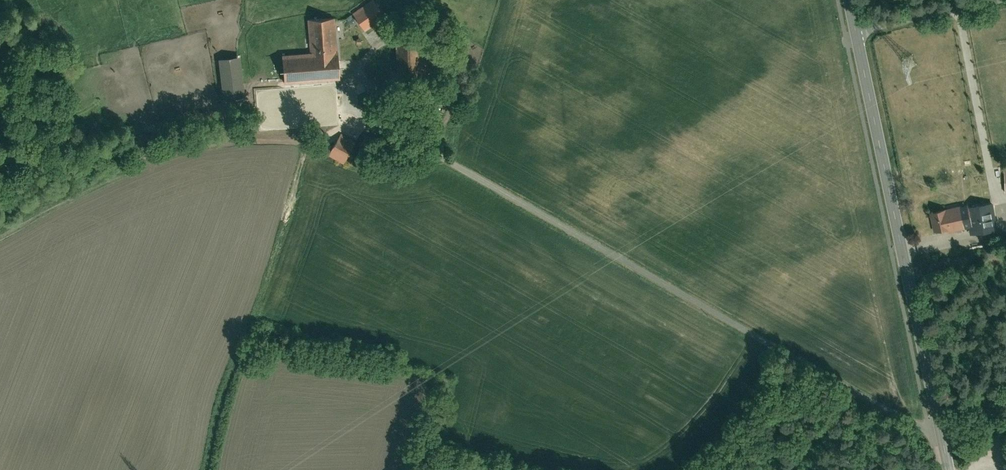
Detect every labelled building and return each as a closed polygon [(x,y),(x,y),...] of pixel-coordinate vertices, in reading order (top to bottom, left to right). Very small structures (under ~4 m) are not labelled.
[(375,23),(372,19),(382,12),(374,0),(370,0),(350,14),(364,32),(375,23)] [(306,18),(308,52),(277,54),(278,65),(279,82),(337,79),(336,59),(337,59),(334,16),(306,18)] [(412,40),(394,39),(394,58),(411,58),(412,40)] [(243,96),(238,54),(215,57),(220,99),(243,96)] [(340,131),(326,153),(341,162),(355,140),(340,131)] [(993,203),(961,208),(964,227),(965,234),(997,228),(993,203)] [(944,206),(928,210),(932,231),(945,228),(945,231),(964,227),(961,208),(960,205),(944,208),(944,206)]
